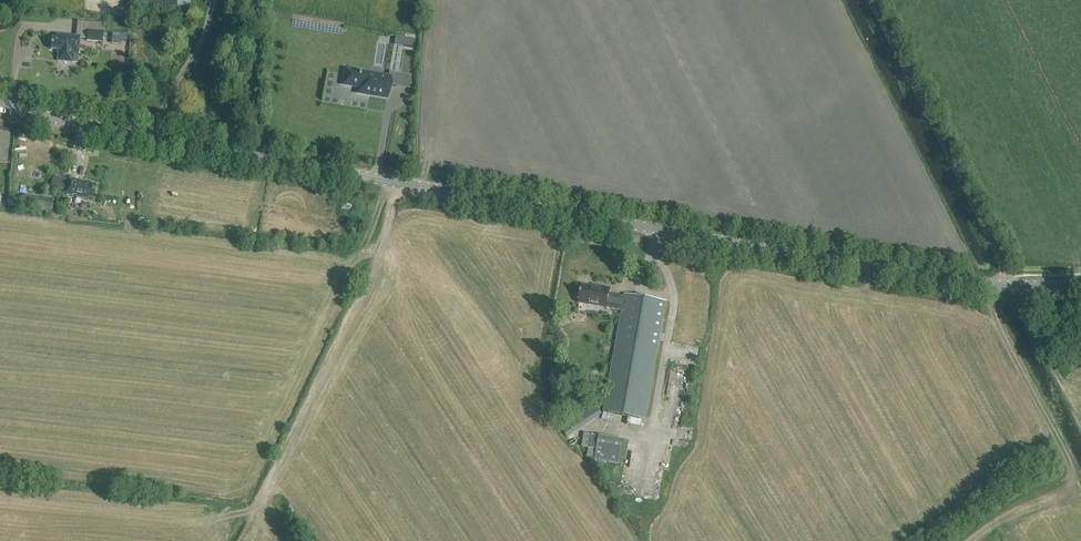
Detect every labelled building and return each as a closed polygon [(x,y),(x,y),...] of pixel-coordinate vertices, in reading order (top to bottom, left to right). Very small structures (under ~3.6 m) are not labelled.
[(87,41),(87,42),(102,43),(103,34),(87,33),(87,39),(87,41)] [(52,39),(51,50),(57,51),(57,54),(58,54),(57,63),(73,65),(73,64),(77,64),(78,56),(80,39),(76,38),(57,36),(57,40),(52,39)] [(394,37),(394,54),(403,54),(403,37),(394,37)] [(347,71),(345,84),(359,87),(358,89),(370,91),(369,94),(387,97),(389,86),(396,87),(398,74),(389,72),(388,78),(347,71)] [(54,178),(51,190),(67,193),(66,194),(88,199),(89,197),(93,198),(96,185),(91,184),(92,182),(84,181),(84,182),(80,181),(80,180),(70,178),(69,181),(54,178)] [(51,210),(52,199),(24,196),(23,207),(51,210)] [(600,288),(583,285),(579,303),(621,311),(603,412),(645,420),(666,302),(625,294),(625,296),(609,294),(610,288),(601,286),(600,288)] [(685,347),(683,364),(696,366),(698,348),(685,347)] [(668,383),(689,385),(690,370),(669,368),(668,383)] [(567,437),(601,414),(594,405),(561,428),(567,437)] [(620,465),(624,441),(600,437),(595,461),(620,465)] [(628,498),(629,480),(621,479),(620,498),(628,498)] [(631,499),(637,501),(644,483),(637,481),(631,499)]
